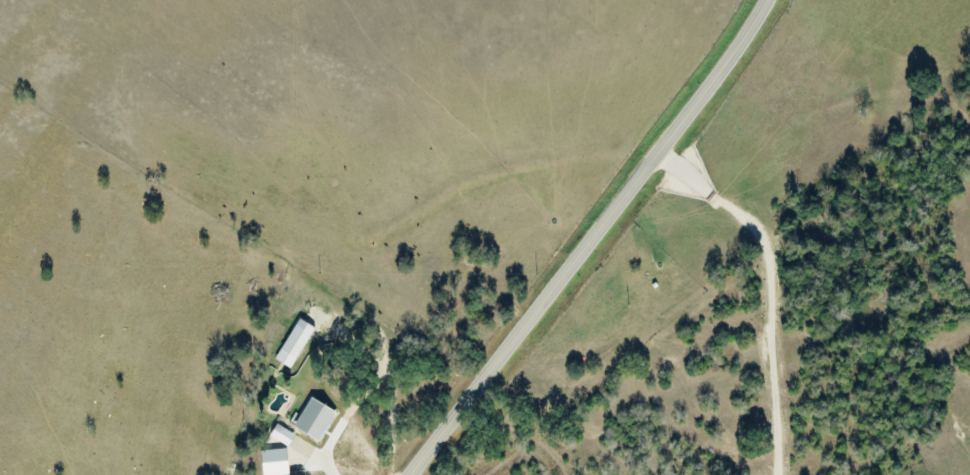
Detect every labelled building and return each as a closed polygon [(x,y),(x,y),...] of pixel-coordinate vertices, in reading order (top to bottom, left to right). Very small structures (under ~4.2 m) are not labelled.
[(294,320),(310,330),(286,369),(270,359),(294,320)] [(304,397),(331,413),(314,441),(287,424),(304,397)] [(271,424),(288,435),(281,445),(264,434),(271,424)] [(257,449),(281,449),(281,474),(257,474),(257,449)]
